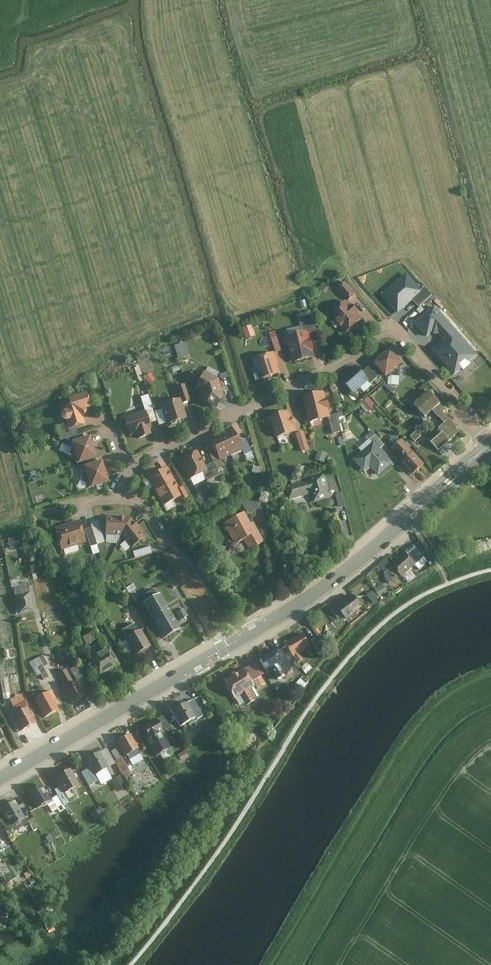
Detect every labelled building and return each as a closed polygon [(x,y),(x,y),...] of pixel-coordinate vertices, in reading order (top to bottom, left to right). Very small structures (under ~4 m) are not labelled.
[(389,292),(384,296),(388,301),(398,312),(412,300),(421,292),(421,291),(407,276),(389,292)] [(347,301),(330,316),(347,334),(364,319),(347,301)] [(479,354),(436,305),(416,322),(428,336),(433,332),(436,334),(441,334),(443,337),(443,342),(433,350),(455,375),(463,368),(465,370),(472,364),(471,362),(479,354)] [(300,318),(304,333),(308,332),(309,334),(318,332),(314,314),(300,318)] [(247,339),(257,336),(254,325),(244,327),(247,339)] [(304,333),(288,337),(294,363),(315,357),(309,334),(308,332),(304,333)] [(278,338),(272,339),(277,353),(282,351),(278,338)] [(188,341),(176,344),(179,358),(191,355),(188,341)] [(393,350),(376,364),(388,378),(393,375),(401,376),(401,368),(405,364),(393,350)] [(274,353),(254,360),(261,381),(281,375),(274,353)] [(357,367),(342,379),(355,395),(370,383),(363,375),(357,367)] [(371,369),(363,375),(370,383),(371,384),(379,378),(371,369)] [(195,390),(199,392),(200,395),(198,399),(217,409),(225,394),(220,379),(205,371),(195,390)] [(177,387),(181,399),(182,404),(191,401),(185,384),(177,387)] [(67,407),(63,408),(63,411),(61,413),(60,417),(61,419),(64,421),(67,422),(67,423),(69,429),(76,427),(86,424),(84,418),(88,410),(92,408),(87,391),(68,398),(69,403),(67,407)] [(432,392),(416,405),(427,419),(435,413),(446,425),(441,429),(441,430),(430,440),(441,452),(462,431),(445,412),(448,411),(432,392)] [(326,393),(304,398),(310,424),(329,420),(332,419),(326,393)] [(370,396),(363,402),(371,410),(377,404),(370,396)] [(181,399),(161,406),(167,426),(187,419),(182,404),(181,399)] [(145,411),(124,418),(130,437),(137,434),(138,439),(153,434),(145,411)] [(290,412),(270,418),(277,439),(296,433),(290,412)] [(339,417),(332,419),(329,420),(333,434),(343,432),(339,417)] [(78,435),(76,427),(69,429),(67,423),(57,427),(61,440),(78,435)] [(231,428),(220,433),(231,456),(242,451),(239,444),(231,428)] [(409,435),(414,442),(422,435),(416,429),(409,435)] [(368,437),(373,443),(375,442),(382,450),(387,446),(374,431),(368,437)] [(220,433),(209,438),(216,453),(220,461),(231,456),(220,433)] [(310,450),(305,433),(298,435),(303,452),(310,450)] [(96,458),(90,438),(72,443),(74,447),(68,456),(77,459),(79,464),(96,458)] [(247,440),(239,444),(242,451),(244,455),(252,452),(247,440)] [(426,465),(403,440),(393,449),(406,462),(404,464),(416,475),(426,465)] [(382,450),(375,442),(373,443),(355,461),(362,468),(366,464),(379,477),(395,463),(382,450)] [(320,450),(317,460),(325,462),(329,452),(320,450)] [(206,467),(197,452),(180,462),(191,480),(203,473),(208,470),(206,467)] [(210,456),(214,463),(217,470),(223,467),(220,461),(216,453),(210,456)] [(108,482),(102,462),(84,468),(85,471),(80,480),(90,485),(91,488),(108,482)] [(151,470),(154,475),(168,468),(165,463),(151,470)] [(208,470),(203,473),(208,481),(220,475),(217,470),(214,463),(206,467),(208,470)] [(148,479),(155,493),(176,482),(168,468),(154,475),(148,479)] [(333,499),(326,475),(309,480),(309,481),(287,488),(291,502),(313,495),(316,504),(333,499)] [(176,482),(155,493),(163,507),(179,498),(183,496),(180,490),(176,482)] [(184,487),(180,490),(183,496),(179,498),(181,502),(189,497),(184,487)] [(347,508),(343,493),(337,495),(341,509),(347,508)] [(260,509),(254,497),(243,503),(249,515),(260,509)] [(245,512),(224,523),(236,545),(245,540),(250,550),(265,542),(254,522),(252,524),(245,512)] [(106,536),(121,537),(131,518),(106,517),(106,536)] [(131,518),(121,537),(131,549),(146,537),(131,518)] [(79,521),(55,528),(62,550),(86,543),(79,521)] [(92,528),(85,530),(90,547),(97,545),(92,528)] [(9,537),(11,548),(21,546),(20,535),(9,537)] [(422,556),(415,547),(385,573),(393,582),(422,556)] [(149,549),(134,553),(135,558),(150,554),(149,549)] [(35,612),(29,583),(13,587),(20,616),(35,612)] [(382,596),(389,592),(384,583),(377,588),(382,596)] [(142,606),(151,621),(170,611),(161,595),(158,596),(154,590),(144,596),(148,603),(142,606)] [(369,593),(374,602),(380,599),(374,590),(369,593)] [(355,597),(339,609),(348,621),(364,609),(355,597)] [(181,620),(189,616),(185,607),(177,612),(181,620)] [(180,628),(170,611),(151,621),(162,639),(180,628)] [(152,648),(142,631),(137,634),(133,626),(122,632),(126,640),(125,641),(135,657),(152,648)] [(304,635),(287,644),(294,658),(312,648),(304,635)] [(282,648),(260,661),(268,675),(273,672),(277,679),(294,669),(282,648)] [(110,649),(88,660),(98,678),(120,667),(110,649)] [(254,664),(246,669),(258,689),(266,685),(254,664)] [(44,665),(39,668),(45,680),(50,677),(44,665)] [(84,678),(78,667),(72,670),(78,681),(84,678)] [(87,697),(78,683),(76,685),(67,670),(60,674),(68,689),(66,690),(74,705),(87,697)] [(244,671),(225,682),(235,700),(241,697),(247,707),(255,702),(249,692),(254,689),(244,671)] [(53,691),(36,700),(46,719),(60,711),(54,702),(58,700),(53,691)] [(194,700),(188,703),(198,720),(203,717),(194,700)] [(26,702),(10,710),(23,732),(38,724),(26,702)] [(188,703),(172,713),(181,730),(198,720),(188,703)] [(165,716),(159,719),(166,732),(172,729),(165,716)] [(156,721),(143,728),(149,738),(146,740),(156,759),(171,750),(156,721)] [(131,735),(117,743),(126,758),(140,750),(131,735)] [(100,754),(87,761),(96,777),(109,770),(100,754)] [(126,765),(122,758),(116,762),(120,769),(126,765)] [(70,771),(57,778),(66,795),(79,788),(70,771)] [(121,798),(130,795),(124,775),(115,778),(121,798)] [(42,787),(29,794),(38,810),(51,802),(42,787)] [(14,803),(1,810),(12,829),(25,821),(14,803)] [(32,820),(28,823),(34,832),(38,830),(32,820)] [(16,831),(18,834),(31,828),(29,825),(16,831)]
